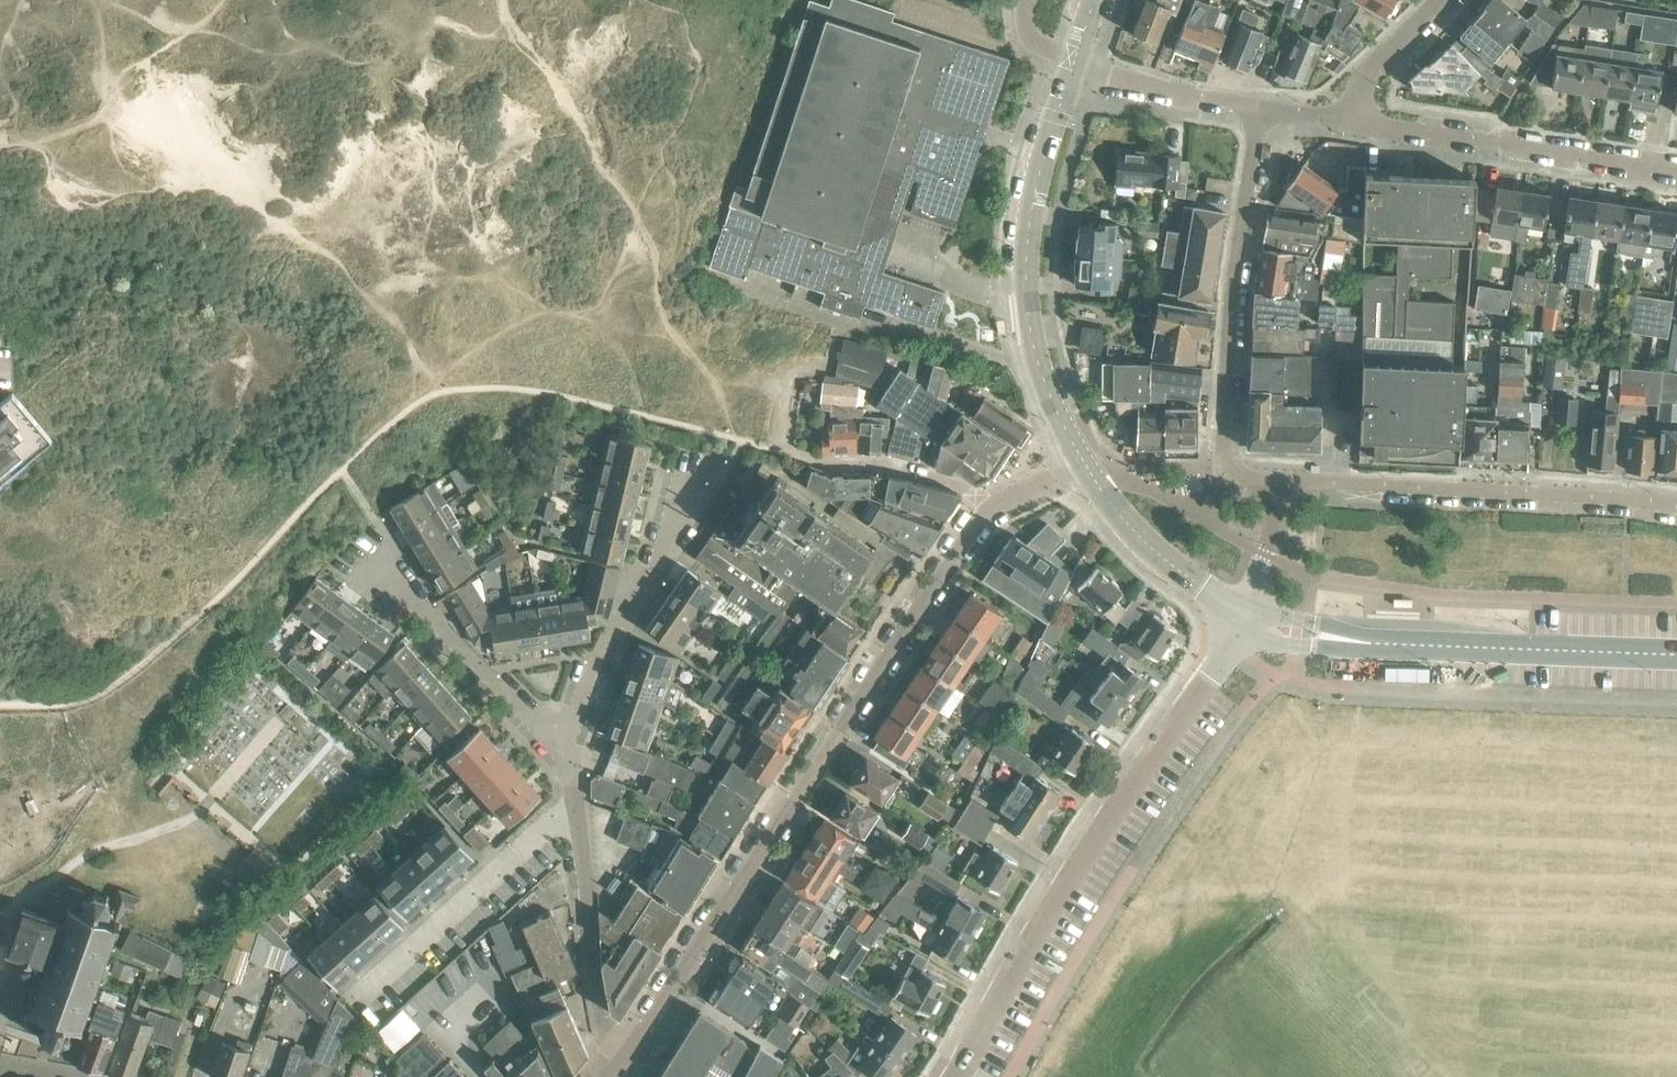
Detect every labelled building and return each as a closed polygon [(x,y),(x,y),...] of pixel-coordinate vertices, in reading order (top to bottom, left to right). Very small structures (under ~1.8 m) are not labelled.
[(730,205),(724,223),(723,223),(708,267),(745,279),(749,267),(824,292),(819,307),(820,307),(821,305),(858,317),(857,319),(858,320),(863,305),(933,327),(933,326),(929,325),(940,292),(944,293),(944,292),(877,270),(891,229),(895,230),(896,229),(895,229),(912,179),(920,181),(910,212),(954,226),(980,146),(978,145),(980,138),(982,138),(1008,59),(891,20),(894,12),(858,0),(830,0),(828,6),(811,0),(808,0),(747,188),(735,184),(728,205),(730,205)] [(1164,5),(1155,1),(1151,0),(1144,0),(1131,33),(1155,42),(1161,28),(1167,12),(1169,7),(1164,5)] [(1169,7),(1167,12),(1175,15),(1181,0),(1155,0),(1155,1),(1164,5),(1169,7)] [(1208,23),(1201,20),(1208,2),(1202,0),(1194,0),(1188,15),(1187,14),(1173,49),(1174,49),(1171,55),(1183,60),(1185,54),(1194,58),(1199,45),(1196,44),(1202,30),(1205,31),(1208,23)] [(1326,33),(1331,24),(1330,24),(1339,0),(1286,0),(1281,14),(1300,22),(1313,27),(1325,32),(1326,33)] [(1331,24),(1326,33),(1322,39),(1319,47),(1341,60),(1332,71),(1336,73),(1345,65),(1343,60),(1360,44),(1358,40),(1363,31),(1348,23),(1352,16),(1356,18),(1362,8),(1347,0),(1339,0),(1330,24),(1331,24)] [(1385,15),(1386,12),(1390,12),(1394,4),(1392,1),(1393,0),(1358,0),(1385,15)] [(1477,15),(1508,40),(1522,23),(1525,19),(1525,18),(1503,0),(1489,0),(1487,3),(1485,1),(1479,9),(1480,10),(1477,15)] [(1208,2),(1201,20),(1208,23),(1205,31),(1202,30),(1196,44),(1199,45),(1194,58),(1200,60),(1197,66),(1208,70),(1211,64),(1212,65),(1226,30),(1213,25),(1220,8),(1208,2)] [(1553,26),(1564,15),(1538,2),(1537,3),(1532,13),(1553,26)] [(1583,4),(1567,22),(1587,25),(1590,5),(1583,4)] [(1617,9),(1590,5),(1587,25),(1614,29),(1617,9)] [(1242,8),(1237,21),(1222,59),(1232,63),(1234,68),(1240,70),(1244,68),(1247,69),(1256,47),(1262,49),(1268,34),(1250,27),(1255,14),(1242,8)] [(1641,23),(1643,13),(1626,11),(1625,20),(1641,23)] [(1546,38),(1553,26),(1532,13),(1525,18),(1525,19),(1522,23),(1531,29),(1532,29),(1546,38)] [(1641,23),(1640,28),(1651,29),(1652,24),(1665,26),(1663,40),(1675,42),(1676,29),(1676,18),(1643,13),(1641,23)] [(1467,43),(1463,47),(1475,57),(1485,66),(1489,62),(1502,47),(1507,50),(1512,44),(1508,40),(1477,15),(1475,17),(1473,15),(1466,23),(1468,25),(1458,36),(1467,43)] [(1305,81),(1319,47),(1322,39),(1326,33),(1325,32),(1313,27),(1309,38),(1296,33),(1288,53),(1282,68),(1281,71),(1305,81)] [(1531,29),(1517,51),(1532,60),(1546,38),(1532,29),(1531,29)] [(1457,89),(1462,89),(1479,73),(1469,62),(1475,57),(1463,47),(1455,40),(1452,44),(1451,44),(1442,53),(1436,54),(1434,60),(1427,66),(1424,66),(1407,81),(1409,87),(1440,90),(1441,87),(1447,88),(1452,91),(1457,89)] [(1551,84),(1550,86),(1577,90),(1582,58),(1583,48),(1557,44),(1552,43),(1530,81),(1551,84)] [(1584,45),(1583,48),(1582,58),(1577,90),(1603,95),(1608,62),(1610,49),(1584,45)] [(1277,56),(1274,65),(1282,68),(1288,53),(1278,49),(1276,55),(1277,56)] [(1603,95),(1629,99),(1634,66),(1636,53),(1610,49),(1608,62),(1603,95)] [(1636,53),(1634,66),(1629,99),(1628,107),(1655,112),(1658,90),(1662,91),(1665,73),(1661,72),(1661,70),(1643,67),(1645,54),(1636,53)] [(1475,57),(1469,62),(1479,73),(1486,78),(1483,82),(1494,90),(1502,78),(1501,77),(1491,70),(1490,71),(1485,66),(1475,57)] [(1501,77),(1502,78),(1516,87),(1520,79),(1506,69),(1501,77)] [(1115,148),(1114,161),(1116,161),(1114,185),(1134,187),(1135,173),(1144,174),(1143,185),(1175,188),(1174,196),(1184,197),(1185,182),(1187,162),(1176,161),(1177,154),(1173,154),(1173,151),(1161,150),(1160,153),(1157,153),(1157,154),(1128,151),(1129,149),(1115,148)] [(1314,207),(1321,212),(1362,218),(1364,174),(1365,174),(1365,166),(1346,165),(1345,189),(1338,189),(1302,164),(1286,188),(1289,190),(1278,206),(1311,211),(1314,207)] [(1362,357),(1362,358),(1361,371),(1361,384),(1360,397),(1360,410),(1359,437),(1358,461),(1459,466),(1463,370),(1464,366),(1451,366),(1454,301),(1406,299),(1408,276),(1450,278),(1452,244),(1470,245),(1472,219),(1474,187),(1474,179),(1365,174),(1364,174),(1362,218),(1362,226),(1361,239),(1397,240),(1395,275),(1361,274),(1362,315),(1362,330),(1362,356),(1362,357)] [(1507,222),(1504,239),(1516,241),(1517,223),(1523,186),(1513,185),(1512,188),(1496,186),(1496,191),(1474,187),(1472,219),(1491,221),(1491,219),(1507,222)] [(1533,188),(1523,186),(1517,223),(1516,241),(1525,242),(1527,225),(1543,227),(1548,194),(1532,192),(1533,188)] [(1185,187),(1184,197),(1189,198),(1195,193),(1195,188),(1185,187)] [(1579,242),(1578,252),(1570,251),(1565,284),(1582,286),(1591,232),(1596,197),(1595,200),(1580,197),(1580,195),(1569,193),(1568,195),(1563,230),(1564,230),(1564,233),(1573,234),(1579,242)] [(1607,199),(1596,197),(1591,232),(1601,234),(1601,236),(1617,239),(1623,201),(1622,204),(1606,201),(1607,199)] [(1633,205),(1634,203),(1623,201),(1617,239),(1618,239),(1616,252),(1642,256),(1650,205),(1649,205),(1649,208),(1633,205)] [(1170,279),(1164,278),(1162,291),(1178,294),(1178,295),(1198,298),(1207,299),(1206,300),(1209,300),(1209,298),(1213,271),(1214,271),(1215,269),(1214,269),(1219,242),(1220,242),(1220,240),(1219,239),(1223,214),(1224,214),(1224,211),(1222,211),(1222,212),(1193,207),(1183,205),(1178,231),(1166,229),(1160,264),(1172,266),(1170,279)] [(1650,205),(1642,256),(1653,257),(1655,244),(1672,247),(1676,213),(1676,212),(1660,210),(1661,207),(1650,205)] [(1113,217),(1114,210),(1100,209),(1099,216),(1113,217)] [(1263,235),(1261,248),(1273,250),(1322,257),(1325,238),(1327,223),(1267,214),(1263,235)] [(1157,236),(1158,223),(1137,221),(1137,234),(1157,236)] [(1079,225),(1078,236),(1076,238),(1075,251),(1077,253),(1076,255),(1121,258),(1122,242),(1118,237),(1114,237),(1115,223),(1099,222),(1098,227),(1079,225)] [(1361,242),(1361,239),(1362,226),(1333,223),(1331,238),(1344,240),(1361,242)] [(1321,295),(1334,296),(1336,283),(1338,283),(1344,240),(1331,238),(1325,238),(1322,257),(1319,281),(1322,281),(1321,295)] [(1273,250),(1261,248),(1254,292),(1296,298),(1316,299),(1319,281),(1322,257),(1273,250)] [(1120,274),(1121,258),(1076,255),(1076,257),(1074,259),(1073,272),(1075,274),(1074,284),(1094,286),(1093,291),(1110,292),(1111,278),(1115,278),(1120,274)] [(1523,271),(1523,276),(1515,274),(1511,298),(1543,303),(1546,281),(1546,279),(1534,277),(1534,272),(1523,271)] [(1543,303),(1542,306),(1555,308),(1559,283),(1546,281),(1543,303)] [(1478,285),(1474,309),(1487,311),(1487,309),(1506,312),(1510,290),(1478,285)] [(1129,286),(1126,302),(1137,304),(1140,287),(1129,286)] [(1593,288),(1582,286),(1578,311),(1589,313),(1593,288)] [(1161,291),(1159,302),(1161,302),(1161,303),(1196,309),(1198,298),(1178,295),(1178,294),(1162,291),(1161,291)] [(1253,300),(1252,326),(1296,328),(1297,304),(1297,302),(1296,302),(1296,298),(1254,292),(1254,300),(1253,300)] [(1625,293),(1621,318),(1632,319),(1636,295),(1625,293)] [(1672,300),(1636,295),(1632,319),(1630,331),(1666,337),(1672,300)] [(1348,330),(1348,329),(1362,330),(1362,315),(1348,314),(1349,306),(1333,305),(1333,300),(1322,299),(1322,304),(1319,304),(1318,322),(1330,322),(1330,328),(1336,329),(1348,330)] [(1161,302),(1159,302),(1155,326),(1156,326),(1152,353),(1154,353),(1190,359),(1192,360),(1193,357),(1192,357),(1196,333),(1201,334),(1203,335),(1203,332),(1206,312),(1207,312),(1207,310),(1205,310),(1196,309),(1161,303),(1161,302)] [(1666,368),(1676,370),(1676,325),(1673,324),(1666,368)] [(1296,328),(1252,326),(1251,347),(1299,350),(1300,338),(1318,339),(1318,329),(1300,328),(1296,328)] [(1362,356),(1362,330),(1348,329),(1348,330),(1336,329),(1335,356),(1362,356)] [(885,350),(844,340),(838,361),(880,372),(885,350)] [(1494,408),(1494,421),(1513,422),(1514,415),(1528,416),(1528,410),(1529,403),(1529,401),(1521,400),(1524,346),(1509,345),(1509,346),(1500,346),(1497,406),(1497,408),(1494,408)] [(961,410),(945,399),(927,387),(933,364),(932,364),(933,362),(934,358),(912,352),(907,374),(899,368),(875,403),(895,417),(886,453),(930,465),(950,471),(951,468),(974,484),(987,478),(983,471),(985,468),(984,468),(999,445),(1008,452),(1012,445),(1013,445),(961,410)] [(1098,354),(1084,353),(1082,373),(1096,374),(1098,354)] [(1284,381),(1284,368),(1284,355),(1251,355),(1249,390),(1283,391),(1284,381)] [(1284,355),(1284,368),(1309,368),(1309,355),(1284,355)] [(1335,356),(1335,370),(1361,371),(1362,358),(1362,357),(1362,356),(1335,356)] [(1562,388),(1566,358),(1548,356),(1545,386),(1562,388)] [(1481,360),(1464,359),(1464,366),(1463,370),(1480,371),(1481,360)] [(876,387),(880,372),(838,361),(834,376),(856,382),(876,387)] [(1149,361),(1149,362),(1148,393),(1164,395),(1197,399),(1198,399),(1201,368),(1149,361)] [(927,387),(945,399),(946,395),(947,395),(954,367),(933,362),(932,364),(933,364),(927,387)] [(1112,399),(1114,399),(1148,399),(1148,393),(1149,362),(1112,362),(1112,399)] [(1309,368),(1284,368),(1284,381),(1309,381),(1309,368)] [(1622,368),(1620,396),(1619,401),(1657,404),(1658,399),(1659,388),(1660,371),(1661,370),(1622,368)] [(1334,383),(1361,384),(1361,371),(1335,370),(1334,383)] [(1660,371),(1659,388),(1658,399),(1675,401),(1676,376),(1676,372),(1660,371)] [(855,386),(856,382),(834,376),(824,374),(822,383),(855,386)] [(1284,381),(1283,391),(1283,394),(1309,394),(1309,381),(1284,381)] [(822,383),(820,409),(830,409),(853,407),(855,386),(822,383)] [(1334,396),(1360,397),(1361,384),(1334,383),(1334,396)] [(1034,430),(975,390),(961,410),(1013,445),(1012,445),(1020,450),(1021,449),(1013,444),(1025,426),(1033,432),(1034,430)] [(1297,406),(1297,415),(1278,414),(1279,395),(1283,395),(1283,394),(1283,391),(1249,390),(1246,443),(1250,448),(1319,449),(1320,407),(1297,406)] [(51,439),(12,392),(0,402),(0,403),(4,408),(0,411),(0,482),(51,439)] [(1164,395),(1148,393),(1148,399),(1114,399),(1115,408),(1121,420),(1133,431),(1136,431),(1135,448),(1165,448),(1164,395)] [(1619,401),(1620,396),(1607,394),(1605,411),(1591,410),(1589,430),(1586,429),(1582,431),(1582,439),(1584,442),(1588,442),(1586,464),(1587,465),(1586,465),(1611,468),(1612,467),(1619,401)] [(1197,415),(1197,399),(1164,395),(1165,448),(1197,448),(1197,415)] [(1360,410),(1360,397),(1334,396),(1334,409),(1360,410)] [(1575,423),(1577,399),(1559,397),(1556,421),(1575,423)] [(1541,404),(1529,403),(1528,410),(1528,416),(1529,416),(1529,426),(1540,426),(1541,404)] [(1490,457),(1492,457),(1494,421),(1494,408),(1497,408),(1497,406),(1463,405),(1460,455),(1463,456),(1463,459),(1490,460),(1490,457)] [(853,407),(830,409),(829,418),(829,434),(822,435),(823,453),(855,451),(855,450),(857,450),(860,415),(862,415),(863,407),(853,407)] [(857,450),(857,451),(879,453),(880,436),(888,436),(889,417),(862,415),(860,415),(857,450)] [(1513,422),(1494,421),(1492,457),(1492,461),(1504,461),(1504,458),(1527,459),(1529,426),(1529,416),(1528,416),(1514,415),(1513,422)] [(555,440),(563,442),(567,425),(559,423),(555,440)] [(1629,428),(1628,434),(1625,469),(1651,471),(1654,436),(1643,435),(1644,429),(1629,428)] [(1676,481),(1676,430),(1659,429),(1656,470),(1666,471),(1665,480),(1676,481)] [(608,435),(602,459),(642,468),(648,444),(608,435)] [(562,473),(566,456),(558,454),(554,471),(562,473)] [(461,464),(462,464),(471,479),(478,474),(469,459),(461,464)] [(602,459),(596,482),(637,491),(642,468),(602,459)] [(831,495),(869,495),(872,495),(880,499),(883,501),(887,476),(868,473),(831,473),(808,464),(802,485),(828,500),(831,495)] [(558,490),(562,473),(554,471),(550,488),(558,490)] [(887,476),(883,501),(942,522),(960,495),(956,492),(907,480),(887,476)] [(777,477),(774,481),(784,488),(787,483),(777,477)] [(433,481),(390,507),(403,528),(438,506),(446,501),(433,481)] [(799,583),(829,604),(834,607),(847,588),(848,589),(852,582),(860,588),(865,581),(857,576),(861,569),(860,569),(874,550),(784,488),(774,481),(751,514),(736,503),(730,506),(695,557),(777,614),(799,583)] [(637,491),(596,482),(591,505),(631,514),(637,491)] [(472,493),(481,508),(488,503),(479,488),(472,493)] [(872,495),(869,495),(831,495),(828,500),(867,524),(868,523),(885,533),(881,540),(908,558),(913,551),(919,555),(942,522),(883,501),(880,499),(872,495)] [(547,500),(543,517),(551,519),(555,502),(547,500)] [(407,534),(415,548),(451,526),(458,522),(446,501),(438,506),(403,528),(407,534)] [(481,508),(490,523),(498,518),(488,503),(481,508)] [(591,505),(585,528),(626,537),(631,514),(591,505)] [(993,561),(995,562),(983,579),(981,578),(981,579),(1013,601),(1046,621),(1050,613),(1055,603),(1066,583),(1071,574),(1052,552),(1065,539),(1064,538),(1063,539),(1047,523),(1026,544),(1014,537),(1015,536),(1011,533),(1009,535),(1010,536),(994,560),(994,559),(993,561)] [(550,526),(541,524),(537,541),(545,543),(550,526)] [(428,568),(463,546),(451,526),(415,548),(426,566),(428,568)] [(626,537),(585,528),(580,551),(620,561),(626,537)] [(497,534),(506,549),(514,545),(504,529),(497,534)] [(498,554),(503,561),(518,552),(514,545),(506,549),(498,554)] [(476,567),(463,546),(428,568),(440,589),(476,567)] [(537,548),(535,556),(552,560),(554,552),(537,548)] [(488,570),(503,561),(498,554),(484,563),(488,570)] [(1122,592),(1096,567),(1093,570),(1080,557),(1071,574),(1066,583),(1073,590),(1077,587),(1115,623),(1117,620),(1125,608),(1115,599),(1122,592)] [(587,575),(595,577),(615,582),(619,567),(591,561),(587,575)] [(687,568),(675,586),(673,588),(707,612),(721,592),(687,568)] [(615,582),(595,577),(587,575),(584,589),(595,592),(612,596),(615,582)] [(315,577),(291,611),(310,625),(335,591),(315,577)] [(474,643),(492,640),(493,640),(489,610),(488,610),(469,579),(444,595),(474,643)] [(734,585),(726,596),(750,613),(758,601),(734,585)] [(673,588),(659,608),(694,632),(707,612),(673,588)] [(584,589),(583,595),(582,597),(583,603),(595,606),(609,609),(612,596),(595,592),(584,589)] [(533,593),(535,603),(541,644),(565,641),(558,599),(556,590),(533,593)] [(338,593),(335,591),(310,625),(330,639),(354,605),(338,593)] [(511,607),(518,648),(541,644),(535,603),(533,593),(510,597),(511,607)] [(999,613),(971,594),(954,619),(982,638),(999,613)] [(582,597),(583,595),(558,599),(565,641),(589,637),(588,625),(605,623),(609,609),(595,606),(583,603),(582,597)] [(1132,629),(1146,608),(1131,599),(1125,608),(1117,620),(1131,630),(1132,629)] [(863,627),(834,607),(829,604),(810,631),(844,654),(863,627)] [(367,614),(354,605),(330,639),(324,646),(344,660),(349,653),(373,619),(367,614)] [(511,607),(489,610),(493,640),(492,640),(494,652),(515,648),(518,648),(511,607)] [(694,632),(659,608),(645,628),(680,652),(694,632)] [(1122,645),(1120,647),(1121,648),(1139,660),(1145,651),(1156,659),(1176,629),(1146,608),(1132,629),(1139,634),(1134,642),(1133,641),(1122,645)] [(788,616),(780,610),(777,614),(773,620),(781,625),(788,616)] [(1053,645),(1063,622),(1050,616),(1039,638),(1053,645)] [(376,621),(373,619),(349,653),(369,667),(393,633),(376,621)] [(954,619),(938,642),(966,661),(974,666),(990,642),(982,638),(954,619)] [(767,630),(775,635),(781,625),(773,620),(767,630)] [(1091,675),(1100,682),(1125,701),(1142,678),(1122,663),(1129,654),(1121,648),(1120,647),(1092,627),(1083,639),(1105,656),(1091,675)] [(816,707),(850,658),(844,654),(810,631),(805,628),(796,641),(780,665),(792,673),(793,673),(797,676),(788,688),(816,707)] [(767,630),(760,640),(768,645),(775,635),(767,630)] [(1009,654),(1010,655),(1018,660),(1031,642),(1022,636),(1009,654)] [(743,637),(730,657),(727,661),(734,666),(740,656),(746,660),(754,649),(756,646),(743,637)] [(768,645),(760,640),(756,646),(754,649),(761,655),(768,645)] [(265,641),(259,647),(273,659),(278,652),(265,641)] [(974,666),(966,661),(938,642),(922,666),(950,686),(957,691),(974,666)] [(421,661),(405,643),(374,671),(368,678),(384,695),(390,689),(421,661)] [(630,666),(669,680),(678,657),(638,643),(630,666)] [(754,649),(746,660),(754,666),(761,655),(754,649)] [(286,662),(299,674),(305,667),(292,655),(286,662)] [(1018,660),(1010,655),(999,683),(1010,691),(1021,665),(1017,662),(1018,660)] [(423,663),(421,661),(390,689),(406,707),(437,679),(423,663)] [(724,680),(734,666),(727,661),(717,675),(724,680)] [(745,680),(751,670),(743,664),(737,674),(745,680)] [(676,682),(669,680),(630,666),(622,689),(662,703),(668,705),(674,709),(681,686),(676,682)] [(934,709),(950,686),(922,666),(906,690),(934,709)] [(1030,666),(1022,676),(1036,687),(1044,676),(1030,666)] [(312,685),(318,679),(305,667),(299,674),(312,685)] [(737,674),(730,684),(738,690),(745,680),(737,674)] [(1036,687),(1022,676),(1015,691),(1059,722),(1068,710),(1036,687)] [(422,724),(453,696),(437,679),(406,707),(422,724)] [(713,680),(703,695),(711,700),(721,685),(713,680)] [(1013,694),(994,681),(982,699),(1005,715),(1013,694)] [(1108,724),(1125,701),(1100,682),(1083,705),(1108,724)] [(730,684),(723,694),(731,699),(738,690),(730,684)] [(757,719),(751,728),(752,728),(765,738),(782,749),(809,708),(778,686),(773,695),(757,685),(741,709),(757,719)] [(335,705),(341,698),(327,686),(322,693),(335,705)] [(622,689),(614,711),(654,725),(662,703),(622,689)] [(906,690),(890,714),(918,733),(934,709),(906,690)] [(723,694),(716,704),(724,709),(731,699),(723,694)] [(455,699),(453,696),(422,724),(439,743),(469,715),(455,699)] [(353,721),(359,714),(346,702),(340,709),(353,721)] [(996,717),(985,710),(976,723),(987,731),(996,717)] [(654,725),(614,711),(607,734),(646,748),(654,725)] [(918,733),(890,714),(874,737),(878,739),(872,748),(903,768),(909,759),(903,755),(918,733)] [(726,739),(735,724),(727,720),(718,735),(726,739)] [(382,734),(368,722),(362,729),(376,741),(382,734)] [(462,774),(494,745),(478,728),(446,757),(462,774)] [(1094,743),(1071,728),(1051,757),(1073,773),(1094,743)] [(395,745),(382,734),(376,741),(389,752),(395,745)] [(717,754),(726,739),(718,735),(709,750),(717,754)] [(1034,761),(996,736),(990,750),(1025,773),(1034,761)] [(787,752),(782,749),(765,738),(744,769),(766,783),(787,752)] [(609,751),(611,754),(609,758),(655,776),(653,780),(651,779),(646,793),(666,801),(673,782),(687,788),(694,770),(616,739),(615,743),(612,745),(609,751)] [(733,762),(741,749),(732,743),(724,757),(732,761),(733,762)] [(984,749),(975,743),(963,761),(972,767),(984,749)] [(462,774),(477,791),(509,761),(494,745),(462,774)] [(696,753),(689,765),(706,771),(711,763),(696,753)] [(1050,759),(1045,755),(1038,756),(1035,762),(1044,768),(1050,759)] [(899,779),(898,779),(866,758),(859,768),(856,766),(849,777),(852,779),(850,781),(883,803),(899,779)] [(524,778),(509,761),(477,791),(492,807),(524,778)] [(976,770),(972,767),(963,761),(956,771),(971,781),(972,780),(976,770)] [(398,769),(412,780),(417,774),(404,762),(398,769)] [(732,762),(720,781),(754,802),(766,783),(744,769),(732,762)] [(613,780),(625,785),(628,776),(616,771),(613,780)] [(420,789),(431,779),(425,772),(414,782),(420,789)] [(591,773),(590,773),(590,779),(590,795),(616,806),(625,785),(613,780),(597,774),(591,778),(591,773)] [(1008,793),(1018,799),(1045,817),(1060,793),(1034,775),(1028,785),(1018,778),(1009,793),(1008,793)] [(540,795),(524,778),(492,807),(508,824),(527,807),(540,795)] [(754,802),(720,781),(701,809),(736,831),(754,802)] [(836,800),(829,812),(831,813),(830,815),(863,837),(878,813),(845,792),(838,802),(836,800)] [(946,804),(928,792),(919,806),(937,818),(939,816),(946,804)] [(1029,840),(1045,817),(1018,799),(1008,793),(999,808),(1009,814),(1003,823),(1029,840)] [(697,815),(651,796),(646,807),(676,819),(674,823),(675,828),(720,856),(732,836),(697,815)] [(409,798),(398,808),(404,815),(415,805),(409,798)] [(970,799),(962,812),(988,829),(997,816),(970,799)] [(454,812),(444,801),(438,807),(447,818),(454,812)] [(946,803),(946,804),(939,816),(954,825),(962,813),(946,803)] [(394,824),(404,815),(398,808),(387,818),(394,824)] [(454,812),(447,818),(457,829),(464,822),(454,812)] [(962,812),(962,813),(954,825),(980,842),(988,829),(962,812)] [(609,813),(591,815),(594,856),(617,855),(615,844),(611,844),(609,813)] [(616,840),(640,849),(649,824),(624,816),(616,840)] [(824,818),(811,838),(845,861),(851,851),(859,856),(865,845),(858,841),(824,818)] [(444,824),(426,840),(456,872),(473,856),(444,824)] [(473,825),(462,834),(478,852),(488,842),(473,825)] [(646,859),(659,867),(648,886),(647,886),(686,911),(687,910),(717,860),(718,860),(718,859),(678,836),(674,833),(665,830),(650,825),(642,847),(645,849),(645,850),(641,855),(647,858),(646,859)] [(926,836),(909,825),(901,838),(918,849),(926,836)] [(375,829),(365,838),(371,845),(381,835),(375,829)] [(866,841),(881,850),(885,844),(869,835),(866,841)] [(365,838),(354,848),(360,855),(371,845),(365,838)] [(845,861),(811,838),(798,858),(832,881),(838,872),(851,880),(857,869),(845,861)] [(439,887),(456,872),(426,840),(410,855),(439,887)] [(997,891),(1016,861),(993,846),(985,859),(975,853),(964,870),(997,891)] [(439,887),(410,855),(393,870),(423,902),(439,887)] [(832,881),(798,858),(785,879),(819,901),(832,881)] [(922,860),(912,872),(948,894),(956,881),(922,860)] [(325,874),(331,881),(342,871),(336,864),(325,874)] [(875,866),(868,876),(887,888),(893,877),(875,866)] [(376,885),(405,918),(423,902),(393,870),(376,885)] [(331,881),(325,874),(315,884),(321,891),(331,881)] [(868,876),(862,886),(880,898),(887,888),(868,876)] [(769,904),(800,924),(807,929),(822,907),(783,882),(769,904)] [(96,998),(97,996),(92,995),(98,979),(102,981),(103,979),(103,980),(110,963),(109,962),(109,961),(105,959),(110,945),(115,946),(115,944),(111,942),(117,926),(121,924),(120,922),(118,922),(125,904),(136,908),(140,897),(119,890),(113,907),(110,907),(106,899),(108,896),(106,895),(104,897),(96,894),(95,891),(93,891),(93,894),(85,898),(82,896),(85,890),(69,885),(64,896),(49,891),(50,890),(48,890),(47,891),(48,891),(40,914),(23,908),(23,907),(22,907),(21,907),(21,908),(21,909),(6,951),(5,953),(6,953),(5,953),(7,954),(7,953),(22,959),(23,960),(24,959),(29,961),(29,962),(31,962),(45,967),(46,968),(43,976),(39,975),(39,977),(43,978),(37,993),(33,992),(32,994),(37,995),(31,1012),(27,1014),(28,1016),(32,1014),(44,1018),(44,1020),(46,1020),(42,1032),(38,1034),(39,1037),(40,1036),(57,1042),(58,1043),(61,1042),(59,1038),(60,1036),(65,1038),(68,1036),(69,1032),(68,1029),(62,1027),(63,1026),(65,1027),(65,1026),(78,1030),(80,1034),(82,1033),(80,1029),(86,1013),(90,1015),(91,1013),(87,1011),(92,997),(96,998)] [(374,893),(367,885),(349,902),(356,909),(357,909),(386,941),(403,925),(394,915),(374,893)] [(636,885),(613,921),(660,951),(661,950),(656,947),(667,930),(668,931),(676,918),(675,917),(678,913),(636,885)] [(895,893),(887,903),(929,927),(936,916),(931,913),(895,893)] [(303,895),(292,904),(298,911),(309,901),(303,895)] [(938,900),(931,913),(936,916),(943,921),(970,937),(985,912),(957,896),(951,908),(938,900)] [(807,929),(800,924),(769,904),(753,928),(784,949),(807,964),(823,939),(807,929)] [(340,924),(369,956),(386,941),(357,909),(356,909),(341,923),(340,924)] [(599,936),(612,944),(600,964),(604,985),(609,1011),(618,1016),(660,951),(613,921),(598,910),(599,936)] [(862,930),(872,917),(862,910),(853,922),(862,930)] [(266,921),(278,934),(288,925),(280,916),(276,912),(266,921)] [(520,924),(534,954),(560,941),(545,912),(520,924)] [(262,918),(247,914),(214,976),(228,981),(239,950),(250,954),(258,932),(262,918)] [(324,939),(353,971),(369,956),(340,924),(341,923),(334,915),(316,932),(323,939),(324,939)] [(889,923),(876,916),(867,926),(880,933),(882,934),(889,923)] [(262,918),(258,932),(259,932),(270,941),(269,944),(287,950),(288,945),(278,934),(266,921),(264,919),(262,918)] [(495,943),(491,944),(503,971),(527,960),(521,948),(515,950),(502,920),(488,926),(495,943)] [(970,937),(943,921),(929,945),(956,961),(970,937)] [(859,931),(833,970),(837,972),(848,979),(880,933),(867,926),(862,932),(859,931)] [(784,949),(753,928),(750,932),(742,944),(743,944),(740,948),(774,971),(780,961),(803,977),(804,977),(811,966),(807,964),(784,949)] [(141,936),(129,930),(120,949),(163,969),(163,968),(176,974),(185,958),(141,936)] [(249,959),(262,963),(269,944),(270,941),(259,932),(258,932),(250,954),(249,959)] [(336,987),(353,971),(324,939),(323,939),(306,955),(336,987)] [(494,989),(504,1011),(523,1002),(520,995),(568,974),(575,971),(560,941),(534,954),(541,969),(531,973),(534,981),(523,986),(520,978),(494,989)] [(735,971),(728,981),(762,1003),(774,985),(777,980),(742,957),(740,960),(736,957),(729,968),(735,971)] [(314,1057),(332,1065),(333,1061),(346,1033),(354,1014),(337,999),(337,998),(301,959),(283,978),(328,1019),(312,1056),(314,1057)] [(115,961),(111,972),(126,978),(130,967),(115,961)] [(904,974),(893,994),(927,1013),(929,1010),(931,1011),(936,1001),(935,1000),(945,982),(921,969),(920,971),(910,965),(905,974),(904,974)] [(827,977),(811,966),(804,977),(824,991),(831,980),(827,977)] [(885,1017),(892,1005),(848,979),(837,972),(830,983),(885,1017)] [(568,974),(520,995),(523,1002),(556,1076),(563,1076),(587,1053),(559,989),(572,983),(568,974)] [(217,1000),(224,984),(207,976),(200,992),(217,1000)] [(786,994),(788,991),(777,980),(774,985),(777,993),(780,995),(786,994)] [(747,1026),(762,1003),(728,981),(722,991),(716,987),(709,998),(714,1000),(712,1003),(747,1026)] [(792,994),(778,1015),(798,1028),(812,1007),(792,994)] [(815,1009),(821,1000),(816,997),(811,1003),(810,1006),(815,1009)] [(88,1026),(91,1028),(77,1067),(102,1072),(125,1011),(97,1001),(88,1026)] [(397,1049),(421,1025),(402,1006),(378,1030),(397,1049)] [(172,1046),(168,1054),(176,1057),(184,1035),(177,1033),(181,1020),(163,1015),(148,1010),(145,1018),(141,1016),(139,1021),(128,1017),(108,1073),(119,1076),(133,1076),(148,1037),(155,1039),(154,1040),(172,1046)] [(781,1059),(759,1045),(752,1055),(743,1039),(699,1010),(658,1075),(661,1076),(772,1076),(781,1059)] [(366,1027),(354,1014),(346,1033),(361,1039),(366,1027)] [(798,1028),(778,1015),(764,1037),(783,1050),(798,1028)] [(890,1017),(874,1040),(899,1058),(916,1035),(890,1017)] [(528,1022),(524,1026),(528,1030),(523,1034),(509,1019),(483,1045),(495,1057),(484,1067),(493,1076),(555,1076),(532,1026),(528,1022)] [(401,1064),(412,1076),(421,1076),(444,1056),(423,1033),(395,1058),(401,1065),(401,1064)] [(874,1040),(865,1034),(851,1054),(835,1039),(827,1047),(852,1069),(855,1074),(862,1067),(877,1076),(886,1076),(899,1058),(874,1040)] [(210,1075),(214,1076),(240,1076),(251,1043),(237,1038),(235,1046),(221,1041),(210,1075)] [(314,1057),(312,1056),(304,1053),(305,1049),(292,1045),(281,1076),(327,1076),(332,1065),(314,1057)] [(844,1076),(852,1069),(827,1047),(819,1055),(830,1066),(816,1076),(845,1076),(844,1076)] [(449,1060),(431,1076),(465,1076),(449,1060)] [(333,1061),(332,1065),(327,1076),(340,1076),(342,1070),(337,1068),(339,1063),(333,1061)] [(365,1065),(353,1061),(348,1076),(361,1076),(365,1065)] [(401,1064),(401,1065),(398,1076),(412,1076),(401,1064)]
